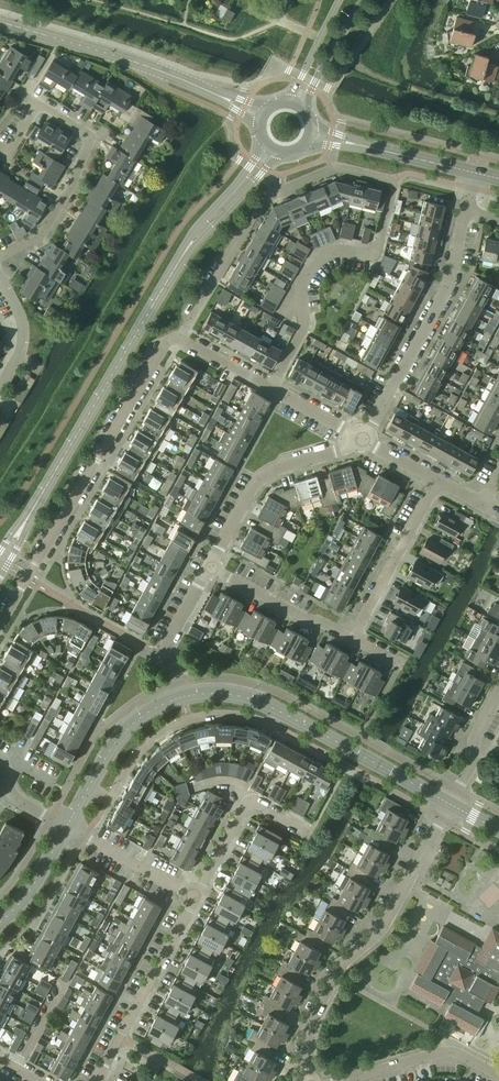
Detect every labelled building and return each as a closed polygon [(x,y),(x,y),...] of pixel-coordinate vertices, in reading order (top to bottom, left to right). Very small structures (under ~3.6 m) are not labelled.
[(483,11),(486,1),(491,2),(492,0),(469,0),(466,13),(482,17),(483,11)] [(222,17),(229,22),(235,13),(227,8),(222,17)] [(447,44),(457,47),(459,43),(471,46),(475,34),(469,32),(472,21),(456,17),(452,30),(446,31),(448,44),(447,44)] [(11,79),(19,66),(29,71),(31,67),(37,71),(45,58),(39,54),(35,60),(10,46),(0,63),(0,73),(11,80),(11,79)] [(466,75),(476,83),(479,78),(493,81),(497,65),(486,62),(488,57),(476,54),(472,66),(467,65),(465,75),(466,75)] [(78,74),(53,59),(38,84),(49,90),(55,80),(69,89),(71,85),(78,74)] [(90,110),(92,106),(104,85),(80,70),(78,74),(71,85),(85,93),(79,103),(90,110)] [(7,86),(8,87),(12,80),(11,79),(11,80),(0,73),(0,97),(7,86)] [(119,116),(127,122),(137,107),(128,101),(132,96),(107,81),(104,85),(92,106),(103,112),(109,102),(122,110),(119,116)] [(135,160),(135,159),(150,135),(159,141),(166,131),(150,121),(152,116),(137,107),(127,122),(135,126),(124,144),(122,143),(118,149),(118,150),(135,160)] [(45,153),(56,160),(62,150),(71,135),(46,120),(41,128),(35,125),(28,137),(34,141),(37,136),(51,144),(45,153)] [(116,162),(108,176),(118,183),(122,185),(137,161),(135,159),(135,160),(118,150),(118,149),(112,145),(106,156),(116,162)] [(28,177),(42,185),(45,180),(53,184),(65,165),(56,160),(45,153),(40,150),(33,161),(43,167),(38,175),(32,171),(28,177)] [(14,202),(23,187),(5,176),(6,174),(0,171),(0,194),(14,202)] [(87,197),(90,199),(105,209),(113,213),(120,202),(110,197),(118,183),(108,176),(103,173),(92,192),(91,190),(87,197)] [(23,187),(14,202),(28,210),(22,220),(33,227),(48,202),(36,195),(40,189),(26,181),(23,187)] [(321,183),(330,204),(342,199),(335,181),(325,185),(324,183),(322,183),(321,183)] [(335,181),(342,199),(349,201),(350,201),(354,186),(353,186),(335,181)] [(310,191),(318,210),(330,204),(321,183),(321,184),(319,185),(320,187),(311,191),(310,191)] [(350,201),(349,201),(349,203),(362,206),(368,184),(365,184),(365,186),(354,184),(353,186),(354,186),(350,201)] [(368,184),(362,206),(382,211),(386,194),(380,193),(380,190),(370,188),(370,185),(369,184),(368,184)] [(298,196),(306,215),(318,210),(310,191),(298,196)] [(285,199),(294,220),(306,215),(298,196),(288,201),(287,198),(285,198),(285,199)] [(78,216),(74,222),(101,239),(107,228),(97,222),(105,209),(90,199),(80,217),(78,216)] [(281,225),(294,220),(285,199),(284,199),(282,200),(284,203),(274,207),(281,225)] [(424,200),(421,212),(441,218),(443,211),(446,212),(447,206),(424,200)] [(277,232),(278,231),(281,225),(274,207),(264,223),(264,224),(277,232)] [(421,212),(418,224),(441,230),(443,225),(440,224),(441,218),(421,212)] [(72,230),(61,248),(68,253),(76,257),(84,243),(94,249),(101,239),(74,222),(70,229),(72,230)] [(253,233),(272,244),(279,232),(278,231),(277,232),(264,224),(264,223),(262,222),(257,232),(254,230),(253,232),(253,233)] [(339,237),(345,238),(349,223),(343,222),(339,237)] [(345,238),(352,240),(355,225),(349,223),(345,238)] [(418,224),(415,235),(436,241),(437,234),(440,235),(441,230),(418,224)] [(330,226),(323,229),(329,243),(336,240),(330,226)] [(361,242),(367,244),(371,229),(364,227),(361,242)] [(316,232),(321,246),(329,243),(323,229),(316,232)] [(309,235),(315,249),(322,246),(321,246),(316,232),(309,235)] [(249,246),(266,256),(272,244),(253,233),(252,233),(251,235),(254,236),(249,246)] [(415,235),(412,247),(436,253),(437,248),(434,247),(436,241),(415,235)] [(498,263),(498,239),(498,241),(486,238),(481,259),(498,263)] [(294,246),(307,254),(310,249),(297,241),(294,246)] [(41,261),(37,267),(60,281),(64,283),(70,273),(60,267),(68,253),(61,248),(54,243),(42,262),(41,261)] [(239,256),(259,267),(266,256),(249,246),(243,255),(241,253),(240,255),(239,256)] [(290,252),(304,260),(307,254),(294,246),(290,252)] [(410,259),(408,264),(413,266),(415,260),(430,264),(432,257),(434,258),(436,253),(412,247),(409,259),(410,259)] [(235,269),(252,278),(259,267),(239,256),(238,258),(241,259),(235,269)] [(283,266),(296,273),(299,268),(286,260),(283,266)] [(20,290),(35,299),(38,295),(43,298),(44,298),(46,298),(47,298),(48,298),(49,297),(50,297),(51,296),(60,281),(37,267),(33,264),(29,271),(31,272),(20,290)] [(407,270),(401,281),(422,292),(425,288),(422,286),(425,280),(412,273),(413,266),(408,264),(407,270)] [(279,271),(293,279),(296,273),(283,266),(279,271)] [(227,287),(242,296),(252,278),(235,269),(228,280),(230,281),(227,287)] [(470,287),(487,296),(493,285),(476,276),(470,287)] [(269,288),(283,296),(286,291),(270,281),(266,287),(269,288)] [(401,281),(395,291),(414,301),(417,295),(420,297),(422,292),(401,281)] [(464,297),(481,306),(487,296),(470,287),(464,297)] [(266,294),(279,302),(283,296),(269,288),(266,294)] [(221,293),(229,298),(231,294),(223,289),(221,293)] [(395,291),(390,301),(411,313),(413,308),(411,307),(414,301),(395,291)] [(263,299),(276,307),(279,302),(266,294),(263,299)] [(459,308),(476,317),(481,306),(464,297),(459,308)] [(259,305),(273,313),(276,307),(263,299),(259,305)] [(242,305),(249,309),(251,305),(244,301),(242,305)] [(384,312),(402,322),(406,316),(408,317),(411,313),(390,301),(384,312)] [(249,309),(256,313),(258,308),(251,305),(249,309)] [(453,318),(470,327),(476,317),(459,308),(453,318)] [(208,332),(219,338),(228,321),(212,312),(204,327),(209,330),(208,332)] [(263,316),(270,320),(272,316),(265,312),(263,316)] [(270,320),(277,324),(279,320),(272,316),(270,320)] [(371,338),(389,347),(400,326),(383,317),(371,338)] [(447,328),(464,338),(470,327),(453,318),(447,328)] [(219,338),(229,344),(239,327),(228,321),(219,338)] [(286,329),(293,333),(295,329),(288,325),(286,329)] [(229,344),(240,350),(249,333),(239,327),(229,344)] [(442,339),(459,348),(464,338),(447,328),(442,339)] [(240,350),(250,356),(260,338),(249,333),(240,350)] [(250,356),(261,361),(270,344),(260,338),(250,356)] [(360,359),(377,369),(389,347),(371,338),(360,359)] [(312,344),(318,347),(321,342),(315,339),(312,344)] [(453,359),(458,361),(463,351),(459,348),(442,339),(436,349),(453,359)] [(318,347),(324,350),(327,345),(321,342),(318,347)] [(261,361),(271,367),(281,350),(270,344),(261,361)] [(430,360),(447,369),(453,359),(436,349),(430,360)] [(333,355),(339,358),(342,353),(336,350),(333,355)] [(339,358),(345,361),(347,356),(342,353),(339,358)] [(288,375),(299,381),(309,364),(298,358),(288,375)] [(299,381),(310,387),(322,365),(311,359),(309,364),(299,381)] [(424,370),(441,379),(447,369),(430,360),(424,370)] [(176,364),(172,371),(194,384),(195,384),(196,376),(195,375),(198,371),(180,361),(178,365),(176,364)] [(359,371),(371,377),(374,371),(362,364),(359,371)] [(310,387),(320,393),(332,370),(322,365),(310,387)] [(320,393),(330,398),(343,376),(332,370),(320,393)] [(419,381),(436,390),(441,379),(424,370),(419,381)] [(170,378),(167,382),(185,393),(187,388),(189,389),(194,384),(172,371),(168,377),(170,378)] [(17,384),(23,387),(30,376),(24,372),(17,384)] [(23,387),(28,391),(35,379),(30,376),(23,387)] [(330,398),(341,404),(353,382),(343,376),(330,398)] [(498,395),(498,381),(496,379),(492,377),(489,382),(494,384),(490,390),(498,395)] [(413,391),(430,401),(436,390),(419,381),(413,391)] [(163,386),(160,392),(182,405),(184,398),(182,397),(185,393),(167,382),(165,387),(163,386)] [(212,395),(218,398),(226,385),(219,382),(212,395)] [(341,404),(352,410),(364,388),(353,382),(341,404)] [(224,395),(231,398),(237,386),(231,383),(224,395)] [(10,396),(16,399),(23,387),(17,384),(10,396)] [(16,399),(21,402),(28,391),(23,387),(16,399)] [(498,409),(498,395),(490,390),(484,401),(498,409)] [(247,402),(264,412),(270,401),(253,391),(247,402)] [(157,400),(155,404),(172,414),(175,410),(176,411),(182,406),(182,405),(160,392),(156,399),(157,400)] [(210,400),(216,403),(218,398),(212,395),(210,400)] [(496,422),(498,417),(498,409),(484,401),(478,412),(496,422)] [(241,413),(258,422),(264,412),(247,402),(241,413)] [(147,414),(169,427),(171,419),(170,419),(172,414),(155,404),(152,408),(151,407),(147,414)] [(215,412),(220,415),(223,409),(218,406),(215,412)] [(201,417),(207,420),(209,415),(203,412),(201,417)] [(212,418),(217,420),(220,415),(215,412),(212,418)] [(472,424),(490,434),(496,422),(478,412),(472,424)] [(235,423),(252,432),(258,422),(241,413),(235,423)] [(385,430),(396,436),(405,419),(395,413),(385,430)] [(142,426),(164,439),(171,428),(169,427),(147,414),(143,420),(144,421),(142,426)] [(198,422),(204,425),(207,420),(201,417),(198,422)] [(396,436),(407,441),(416,424),(405,419),(396,436)] [(2,435),(9,423),(3,420),(0,425),(0,434),(2,435)] [(229,433),(247,443),(252,432),(235,423),(231,429),(228,428),(226,431),(229,433)] [(407,441),(417,447),(426,430),(416,424),(407,441)] [(138,429),(134,435),(158,450),(164,439),(142,426),(139,430),(138,429)] [(203,433),(208,435),(211,430),(206,427),(203,433)] [(417,447),(427,453),(437,436),(436,436),(440,430),(436,428),(433,434),(426,430),(417,447)] [(188,438),(194,442),(197,437),(191,433),(188,438)] [(200,438),(205,441),(208,435),(203,433),(200,438)] [(224,444),(241,453),(247,443),(229,433),(224,444)] [(129,447),(147,458),(151,460),(158,450),(134,435),(130,442),(132,443),(129,447)] [(427,453),(438,458),(447,442),(437,436),(427,453)] [(186,444),(192,447),(194,442),(188,438),(186,444)] [(438,458),(448,464),(458,447),(447,442),(438,458)] [(218,455),(235,464),(241,453),(224,444),(218,455)] [(125,451),(121,457),(143,470),(144,470),(145,462),(144,462),(147,458),(129,447),(127,451),(125,451)] [(448,464),(459,470),(468,453),(458,447),(448,464)] [(189,458),(194,461),(197,456),(192,453),(189,458)] [(459,470),(469,476),(479,459),(468,453),(459,470)] [(176,460),(182,464),(185,459),(179,455),(176,460)] [(116,469),(134,479),(136,475),(138,476),(143,471),(143,470),(121,457),(117,464),(119,464),(116,469)] [(186,464),(191,467),(194,461),(189,458),(186,464)] [(209,470),(227,479),(233,468),(215,459),(209,470)] [(173,466),(180,469),(182,464),(176,460),(173,466)] [(339,469),(346,492),(357,489),(357,490),(361,493),(370,476),(365,473),(366,471),(357,466),(355,470),(352,471),(350,465),(339,469)] [(324,479),(331,505),(341,502),(338,494),(346,492),(339,469),(328,472),(330,477),(324,479)] [(204,480),(221,489),(227,479),(209,470),(204,480)] [(110,476),(106,483),(128,496),(130,488),(129,488),(131,483),(114,473),(111,477),(110,476)] [(178,479),(183,482),(186,476),(181,474),(178,479)] [(370,476),(361,493),(377,501),(389,480),(378,474),(376,479),(370,476)] [(305,479),(312,502),(320,500),(322,507),(331,505),(324,479),(318,481),(316,475),(305,479)] [(164,482),(170,486),(173,481),(167,477),(164,482)] [(175,485),(180,488),(183,482),(178,479),(175,485)] [(289,489),(295,507),(312,502),(305,479),(294,482),(295,487),(289,489)] [(198,490),(215,500),(221,489),(204,480),(198,490)] [(389,480),(377,501),(384,505),(380,512),(389,517),(402,493),(396,490),(399,485),(389,480)] [(159,493),(165,496),(170,486),(164,482),(159,493)] [(104,490),(101,495),(119,505),(121,501),(122,501),(128,496),(106,483),(102,489),(104,490)] [(262,506),(284,517),(289,508),(290,508),(295,507),(289,489),(284,491),(283,488),(273,491),(274,494),(273,497),(268,495),(262,506)] [(192,501),(210,510),(215,500),(198,490),(192,501)] [(166,500),(171,503),(174,497),(170,494),(166,500)] [(93,505),(116,518),(116,517),(117,510),(116,509),(119,505),(101,495),(99,499),(97,498),(93,505)] [(187,511),(204,521),(210,510),(192,501),(188,498),(182,509),(187,511)] [(163,506),(168,509),(171,503),(166,500),(163,506)] [(150,509),(156,512),(159,507),(153,504),(150,509)] [(88,516),(111,529),(113,526),(119,520),(116,518),(93,505),(89,511),(91,512),(88,516)] [(259,524),(282,537),(287,528),(280,524),(284,517),(262,506),(257,516),(262,518),(259,524)] [(147,514),(153,517),(156,512),(150,509),(147,514)] [(181,522),(198,532),(204,521),(187,511),(181,522)] [(434,527),(454,538),(461,526),(468,530),(474,520),(456,511),(452,518),(442,512),(440,515),(439,514),(438,516),(439,517),(434,527)] [(81,526),(103,539),(104,540),(111,529),(88,516),(86,521),(84,520),(81,526)] [(151,529),(156,532),(160,525),(154,522),(151,529)] [(171,540),(188,549),(194,538),(196,533),(179,524),(171,540)] [(245,537),(267,549),(270,541),(277,545),(282,537),(259,524),(256,529),(251,527),(245,537)] [(75,537),(74,537),(93,548),(96,544),(97,545),(103,540),(103,539),(81,526),(77,533),(78,534),(76,538),(75,537)] [(138,531),(144,534),(147,529),(141,526),(138,531)] [(358,537),(375,547),(381,536),(364,526),(358,537)] [(135,536),(141,539),(144,534),(138,531),(135,536)] [(68,553),(67,561),(85,561),(86,556),(87,551),(91,552),(93,548),(74,537),(70,545),(68,553)] [(241,555),(265,568),(270,559),(263,556),(267,549),(245,537),(240,547),(244,550),(241,555)] [(352,547),(370,557),(375,547),(358,537),(352,547)] [(420,552),(439,563),(447,549),(451,551),(454,545),(441,538),(438,544),(428,538),(420,552)] [(166,550),(182,559),(187,550),(188,550),(188,549),(171,540),(170,540),(171,541),(166,550)] [(346,558),(364,567),(370,557),(352,547),(346,558)] [(126,553),(132,556),(135,551),(129,548),(126,553)] [(160,561),(176,570),(182,559),(166,550),(160,561)] [(123,558),(129,561),(132,556),(126,553),(123,558)] [(341,568),(358,578),(364,567),(346,558),(341,568)] [(416,560),(413,565),(421,570),(424,564),(416,560)] [(70,578),(74,585),(89,577),(89,576),(87,572),(86,567),(89,566),(89,561),(85,561),(67,561),(68,570),(70,578)] [(154,571),(171,580),(176,570),(160,561),(154,571)] [(406,577),(428,589),(432,581),(438,585),(443,575),(430,567),(426,573),(421,570),(413,565),(406,577)] [(116,574),(121,576),(124,570),(119,568),(116,574)] [(335,579),(353,588),(358,578),(341,568),(335,579)] [(149,582),(165,591),(171,580),(154,571),(149,582)] [(84,598),(91,603),(100,588),(96,585),(92,581),(95,579),(93,574),(89,576),(89,577),(74,585),(79,592),(84,598)] [(293,582),(299,585),(302,579),(296,576),(293,582)] [(91,603),(103,610),(117,584),(114,582),(107,581),(105,579),(100,588),(91,603)] [(329,589),(347,599),(353,588),(335,579),(329,589)] [(143,592),(159,601),(165,591),(149,582),(143,592)] [(402,585),(399,591),(408,596),(411,590),(402,585)] [(320,598),(341,610),(347,599),(329,589),(326,587),(320,598)] [(392,603),(414,614),(418,607),(425,610),(430,601),(417,593),(414,599),(408,596),(399,591),(392,603)] [(137,602),(154,611),(159,601),(143,592),(137,602)] [(214,616),(220,620),(232,598),(221,592),(217,600),(211,597),(204,609),(213,614),(214,616)] [(229,622),(237,627),(244,615),(238,612),(242,604),(232,598),(220,620),(226,623),(229,622)] [(107,608),(113,611),(116,604),(111,602),(107,608)] [(131,613),(148,622),(149,622),(148,621),(154,611),(137,602),(132,612),(131,612),(131,613)] [(495,602),(492,607),(491,606),(487,612),(498,619),(498,605),(495,602)] [(246,634),(253,638),(265,616),(254,610),(249,618),(244,615),(237,627),(246,631),(246,634)] [(395,637),(405,643),(413,628),(403,622),(405,620),(390,612),(385,621),(391,624),(389,628),(388,627),(384,634),(393,639),(395,637)] [(125,623),(142,633),(148,622),(131,613),(125,623)] [(39,619),(32,622),(40,637),(40,638),(42,641),(47,639),(45,635),(50,634),(55,633),(56,633),(56,616),(48,617),(39,619)] [(64,617),(56,616),(56,633),(55,633),(55,638),(60,638),(61,634),(66,635),(71,638),(80,622),(72,619),(64,617)] [(262,640),(270,645),(277,632),(271,629),(275,621),(265,616),(253,638),(259,641),(262,640)] [(498,651),(498,627),(484,618),(480,625),(482,626),(475,638),(498,651)] [(14,640),(33,651),(35,646),(32,644),(36,641),(40,638),(40,637),(32,622),(25,627),(19,633),(14,640)] [(92,629),(80,622),(71,638),(68,641),(75,645),(72,649),(76,651),(79,653),(92,629)] [(188,633),(200,639),(204,633),(191,626),(188,633)] [(279,652),(285,655),(297,633),(287,628),(282,635),(277,632),(270,645),(278,649),(279,652)] [(294,658),(303,663),(310,650),(304,647),(308,639),(297,633),(285,655),(292,659),(294,658)] [(90,640),(95,643),(98,637),(93,634),(90,640)] [(482,666),(486,660),(492,664),(498,652),(498,651),(475,638),(469,650),(468,650),(464,656),(482,666)] [(7,650),(30,663),(31,664),(37,653),(33,651),(14,640),(13,640),(15,641),(13,645),(11,644),(7,650)] [(87,645),(92,648),(95,643),(90,640),(87,645)] [(114,640),(108,650),(125,660),(131,649),(114,640)] [(219,650),(228,654),(231,648),(223,643),(219,650)] [(319,667),(325,671),(337,649),(326,643),(322,651),(316,648),(310,660),(318,665),(319,667)] [(334,673),(343,678),(349,666),(344,663),(348,655),(337,649),(325,671),(332,674),(334,673)] [(5,658),(3,662),(20,672),(22,668),(24,669),(29,664),(30,663),(7,650),(4,657),(5,658)] [(108,651),(102,661),(119,670),(124,660),(125,661),(125,660),(108,650),(107,651),(108,651)] [(65,666),(70,669),(73,663),(68,660),(65,666)] [(102,661),(97,672),(113,681),(119,670),(102,661)] [(352,685),(358,689),(370,667),(359,661),(355,669),(349,666),(343,678),(351,682),(352,685)] [(19,686),(26,676),(20,672),(3,662),(0,666),(0,675),(19,686)] [(459,684),(476,694),(483,681),(470,674),(474,668),(462,662),(456,673),(463,677),(459,684)] [(367,691),(376,696),(383,684),(377,680),(381,672),(370,667),(358,689),(364,692),(367,691)] [(97,672),(91,682),(108,691),(108,690),(113,681),(97,672)] [(54,678),(61,682),(63,677),(57,673),(54,678)] [(13,697),(19,686),(0,675),(0,690),(13,697)] [(65,681),(70,684),(73,678),(68,675),(65,681)] [(52,683),(58,687),(61,682),(54,678),(52,683)] [(62,687),(67,690),(70,684),(65,681),(62,687)] [(456,699),(469,706),(476,694),(459,684),(452,681),(442,699),(453,705),(456,699)] [(91,682),(85,692),(102,702),(108,691),(91,682)] [(4,707),(7,708),(13,697),(0,690),(0,704),(4,707)] [(85,692),(80,703),(97,712),(102,702),(85,692)] [(42,700),(49,704),(51,699),(45,695),(42,700)] [(40,705),(46,709),(49,704),(42,700),(40,705)] [(74,713),(90,722),(96,712),(96,713),(97,712),(80,703),(74,713)] [(423,724),(447,736),(451,728),(456,731),(462,719),(440,707),(435,717),(429,713),(423,724)] [(68,724),(85,733),(90,722),(74,713),(68,724)] [(30,722),(37,726),(39,721),(33,717),(30,722)] [(23,735),(29,739),(37,726),(30,722),(23,735)] [(62,734),(79,743),(85,733),(68,724),(62,734)] [(194,729),(198,744),(204,742),(209,741),(215,740),(213,724),(208,725),(208,726),(203,727),(199,728),(194,729)] [(213,724),(215,740),(220,740),(226,740),(231,741),(233,726),(228,725),(223,725),(218,725),(218,724),(213,724)] [(418,747),(440,759),(447,747),(442,745),(447,736),(423,724),(418,734),(424,737),(418,747)] [(233,726),(231,741),(237,741),(243,743),(248,744),(253,728),(248,727),(248,728),(243,727),(238,726),(233,726)] [(253,728),(248,744),(253,746),(259,748),(264,751),(271,738),(267,735),(262,733),(257,731),(258,730),(253,728)] [(175,735),(182,750),(187,747),(193,745),(198,744),(194,729),(189,731),(184,732),(180,734),(179,733),(175,735)] [(29,746),(34,749),(41,736),(36,733),(29,746)] [(56,744),(74,754),(74,753),(79,743),(62,734),(57,744),(56,744)] [(159,747),(168,759),(173,756),(177,753),(182,750),(175,735),(170,738),(171,739),(167,742),(163,744),(159,747)] [(278,763),(287,746),(275,740),(263,761),(275,768),(278,763)] [(50,755),(68,765),(74,754),(56,744),(50,755)] [(290,769),(299,753),(287,746),(278,763),(290,769)] [(147,757),(143,761),(156,771),(160,767),(164,763),(168,759),(159,747),(155,751),(151,754),(148,758),(147,757)] [(301,776),(310,759),(299,753),(290,769),(301,776)] [(313,782),(322,765),(310,759),(301,776),(313,782)] [(136,774),(133,778),(147,785),(149,781),(150,779),(153,781),(159,773),(156,771),(143,761),(140,765),(141,765),(138,769),(136,774)] [(214,776),(221,775),(221,762),(217,762),(212,763),(214,776)] [(221,775),(228,776),(229,762),(225,762),(221,762),(221,775)] [(228,776),(234,777),(237,764),(233,763),(229,762),(228,776)] [(208,777),(214,776),(212,763),(208,764),(204,765),(208,777)] [(234,777),(241,779),(245,766),(242,765),(240,764),(237,764),(234,777)] [(202,779),(208,777),(204,765),(198,766),(202,779)] [(324,796),(324,797),(332,782),(329,781),(334,772),(322,765),(313,782),(322,787),(321,791),(322,794),(324,796)] [(195,781),(202,779),(198,766),(192,768),(195,781)] [(241,779),(247,782),(253,770),(249,768),(245,766),(241,779)] [(249,787),(255,790),(262,777),(257,774),(249,787)] [(124,793),(142,803),(144,804),(152,788),(147,785),(133,778),(127,790),(125,789),(124,793)] [(173,786),(175,792),(188,789),(186,782),(173,786)] [(267,797),(273,800),(280,787),(274,784),(267,797)] [(273,800),(279,803),(286,790),(280,787),(273,800)] [(177,799),(181,797),(189,795),(188,789),(175,792),(177,799)] [(207,790),(198,807),(218,818),(223,809),(222,808),(223,806),(219,804),(222,798),(207,790)] [(116,810),(129,817),(135,806),(138,807),(140,806),(142,803),(124,793),(122,797),(123,797),(116,810)] [(291,809),(296,813),(303,799),(298,796),(291,809)] [(178,803),(184,806),(187,801),(181,797),(177,799),(178,803)] [(385,812),(381,819),(405,832),(408,828),(404,826),(408,819),(404,817),(409,809),(387,797),(380,810),(385,812)] [(296,813),(303,816),(310,803),(303,799),(296,813)] [(198,807),(193,817),(211,827),(217,817),(218,818),(198,807)] [(157,818),(163,822),(169,811),(163,808),(157,818)] [(119,834),(124,837),(128,830),(127,827),(125,825),(129,817),(116,810),(109,822),(108,821),(106,825),(120,833),(119,834)] [(170,818),(176,821),(178,816),(173,813),(170,818)] [(193,817),(187,828),(206,838),(211,827),(193,817)] [(167,824),(173,827),(176,821),(170,818),(167,824)] [(371,828),(367,834),(385,844),(388,845),(391,840),(395,842),(399,835),(403,837),(405,832),(381,819),(375,830),(371,828)] [(1,873),(7,866),(13,858),(18,850),(15,848),(24,832),(5,822),(0,832),(0,875),(1,873)] [(252,840),(276,853),(277,853),(276,852),(279,847),(279,846),(278,844),(277,844),(281,837),(259,825),(254,835),(255,835),(252,840)] [(187,828),(181,838),(200,848),(206,838),(187,828)] [(142,847),(148,850),(155,837),(149,834),(142,847)] [(158,839),(164,842),(167,837),(161,834),(158,839)] [(368,843),(362,854),(386,867),(389,862),(385,860),(389,854),(381,850),(385,844),(367,834),(364,841),(368,843)] [(181,838),(176,849),(195,859),(194,858),(200,848),(181,838)] [(155,844),(161,848),(164,842),(158,839),(155,844)] [(243,853),(265,865),(269,858),(270,859),(272,859),(273,858),(276,853),(252,840),(250,844),(249,843),(243,853)] [(170,860),(188,870),(189,868),(191,868),(195,859),(176,849),(170,860)] [(352,863),(349,869),(366,878),(369,872),(376,876),(380,870),(384,872),(386,867),(362,854),(356,865),(352,863)] [(236,870),(260,883),(260,884),(261,883),(260,883),(263,878),(262,876),(262,875),(260,874),(264,867),(242,855),(237,865),(238,866),(236,870)] [(73,875),(93,886),(100,873),(99,872),(99,873),(83,864),(82,863),(82,864),(81,863),(73,875)] [(339,886),(343,889),(367,902),(370,897),(366,895),(370,888),(365,886),(369,880),(366,878),(349,869),(339,886)] [(227,884),(249,895),(252,889),(254,889),(255,889),(257,888),(260,883),(236,870),(233,875),(232,874),(227,884)] [(69,888),(87,897),(93,886),(73,875),(69,883),(71,884),(69,888)] [(108,894),(113,897),(121,882),(116,879),(108,894)] [(117,896),(123,900),(130,887),(124,884),(117,896)] [(219,901),(243,914),(244,914),(243,913),(246,908),(246,907),(245,905),(244,905),(247,898),(226,886),(220,895),(222,896),(219,901)] [(60,898),(80,909),(87,897),(69,888),(67,891),(65,890),(60,898)] [(333,897),(329,903),(347,913),(350,907),(357,911),(361,904),(365,907),(367,902),(343,889),(337,900),(333,897)] [(105,899),(110,902),(113,897),(108,894),(105,899)] [(114,902),(120,905),(123,900),(117,896),(114,902)] [(139,908),(155,917),(161,906),(160,905),(160,906),(145,898),(146,897),(145,897),(142,896),(136,907),(138,909),(139,908)] [(56,912),(74,921),(80,909),(60,898),(56,907),(58,908),(56,912)] [(325,909),(319,920),(343,933),(345,928),(341,926),(345,920),(343,919),(347,913),(329,903),(324,900),(320,907),(325,909)] [(210,914),(232,926),(236,919),(237,920),(239,920),(240,919),(243,914),(219,901),(217,905),(216,904),(210,914)] [(133,919),(149,927),(155,917),(139,908),(138,909),(133,919)] [(47,922),(67,933),(74,921),(56,912),(54,915),(52,914),(47,922)] [(96,918),(100,920),(104,914),(99,912),(96,918)] [(205,927),(203,931),(227,944),(229,939),(229,937),(228,936),(227,935),(231,928),(209,916),(204,926),(205,927)] [(92,924),(97,927),(100,920),(96,918),(92,924)] [(119,925),(143,938),(149,927),(133,919),(129,925),(121,921),(119,925)] [(308,929),(305,935),(316,941),(322,945),(325,939),(333,942),(336,936),(340,938),(343,933),(319,920),(313,931),(308,929)] [(43,935),(61,945),(67,933),(47,922),(43,931),(45,932),(43,935)] [(117,937),(138,948),(143,938),(119,925),(117,928),(120,930),(117,937)] [(475,1034),(484,1019),(476,1014),(484,999),(490,1003),(498,987),(496,985),(498,979),(498,973),(498,972),(498,932),(492,928),(482,947),(443,926),(435,942),(431,939),(414,971),(417,973),(409,989),(440,1006),(444,1000),(451,1004),(443,1017),(475,1034)] [(194,944),(216,956),(219,949),(221,950),(222,950),(224,949),(226,944),(227,945),(227,944),(203,931),(200,935),(199,935),(194,944)] [(300,941),(294,952),(318,965),(321,960),(317,958),(320,951),(313,947),(316,941),(305,935),(299,932),(296,938),(300,941)] [(34,946),(54,957),(61,945),(43,935),(41,939),(39,938),(34,946)] [(83,942),(87,944),(91,938),(86,935),(83,942)] [(108,946),(132,959),(138,948),(117,937),(113,943),(110,942),(108,946)] [(79,948),(84,950),(87,944),(83,942),(79,948)] [(47,969),(47,970),(54,957),(34,946),(30,955),(32,956),(30,960),(47,969)] [(105,958),(126,969),(132,959),(108,946),(106,949),(109,951),(105,958)] [(188,957),(186,961),(210,975),(213,969),(213,968),(212,966),(211,966),(214,959),(193,947),(187,956),(188,957)] [(89,949),(85,955),(90,958),(94,951),(89,949)] [(284,960),(280,966),(300,977),(303,971),(308,974),(311,967),(315,969),(318,965),(294,952),(288,962),(284,960)] [(4,967),(24,978),(31,965),(31,964),(30,965),(14,956),(14,955),(13,956),(12,955),(4,967)] [(97,966),(121,980),(126,969),(105,958),(102,964),(99,963),(97,966)] [(69,965),(75,968),(77,962),(72,959),(69,965)] [(177,975),(199,987),(203,980),(204,981),(206,981),(207,980),(210,975),(211,975),(210,975),(186,961),(184,966),(182,965),(177,975)] [(61,979),(67,982),(75,968),(69,965),(61,979)] [(94,979),(115,990),(121,980),(97,966),(95,970),(98,972),(94,979)] [(281,975),(275,986),(299,999),(302,995),(298,992),(301,986),(299,985),(303,979),(300,977),(280,966),(277,973),(281,975)] [(0,980),(18,989),(24,978),(4,967),(0,975),(2,976),(0,980)] [(172,988),(169,992),(193,1005),(196,1000),(196,998),(195,997),(194,996),(198,989),(176,977),(171,987),(172,988)] [(39,985),(49,991),(52,984),(42,979),(39,985)] [(11,1001),(18,989),(0,980),(0,995),(11,1001)] [(35,992),(45,997),(49,991),(39,985),(35,992)] [(82,992),(107,1005),(113,995),(96,986),(92,993),(84,988),(82,992)] [(261,1001),(267,1004),(281,1012),(284,1006),(289,1009),(293,1002),(296,1004),(299,999),(275,986),(269,997),(265,995),(261,1001)] [(85,1007),(101,1016),(107,1005),(82,992),(80,996),(84,998),(80,1004),(85,1007)] [(161,1005),(182,1017),(186,1010),(187,1011),(189,1011),(190,1010),(193,1005),(194,1006),(193,1005),(169,992),(167,996),(166,996),(161,1005)] [(5,1013),(11,1001),(0,995),(0,1010),(5,1013)] [(26,1009),(36,1014),(39,1008),(29,1003),(26,1009)] [(266,1017),(262,1024),(286,1037),(289,1032),(285,1030),(288,1024),(281,1019),(284,1014),(281,1012),(267,1004),(262,1015),(266,1017)] [(71,1013),(95,1026),(101,1016),(85,1007),(81,1014),(73,1009),(71,1013)] [(155,1018),(153,1023),(178,1036),(177,1035),(180,1030),(180,1029),(179,1027),(177,1027),(181,1020),(159,1008),(154,1017),(155,1018)] [(21,1018),(31,1024),(36,1014),(26,1009),(21,1018)] [(73,1028),(90,1037),(95,1026),(71,1013),(69,1017),(77,1021),(73,1028)] [(144,1036),(166,1048),(169,1041),(171,1042),(172,1042),(174,1041),(177,1036),(178,1036),(153,1023),(150,1027),(149,1026),(144,1036)] [(248,1039),(254,1042),(268,1050),(271,1044),(276,1046),(279,1040),(283,1042),(286,1037),(262,1024),(258,1031),(254,1029),(248,1039)] [(12,1032),(17,1035),(23,1038),(26,1032),(15,1026),(12,1032)] [(60,1034),(84,1047),(90,1037),(73,1028),(70,1034),(62,1030),(60,1034)] [(62,1049),(78,1058),(84,1047),(60,1034),(58,1038),(62,1040),(58,1047),(62,1049)] [(9,1050),(15,1053),(23,1038),(17,1035),(9,1050)] [(35,1047),(41,1051),(44,1045),(38,1042),(35,1047)] [(249,1062),(273,1075),(276,1070),(272,1068),(275,1061),(268,1057),(271,1051),(268,1050),(254,1042),(250,1049),(255,1051),(249,1062)] [(28,1060),(34,1063),(41,1051),(35,1047),(28,1060)] [(56,1059),(73,1068),(78,1058),(62,1049),(57,1059),(56,1059)] [(66,1079),(73,1068),(56,1059),(57,1059),(54,1057),(48,1069),(50,1070),(50,1071),(51,1071),(51,1070),(66,1078),(66,1079)] [(266,1077),(270,1080),(273,1075),(249,1062),(246,1068),(240,1065),(238,1068),(239,1070),(233,1080),(264,1080),(266,1077)]
